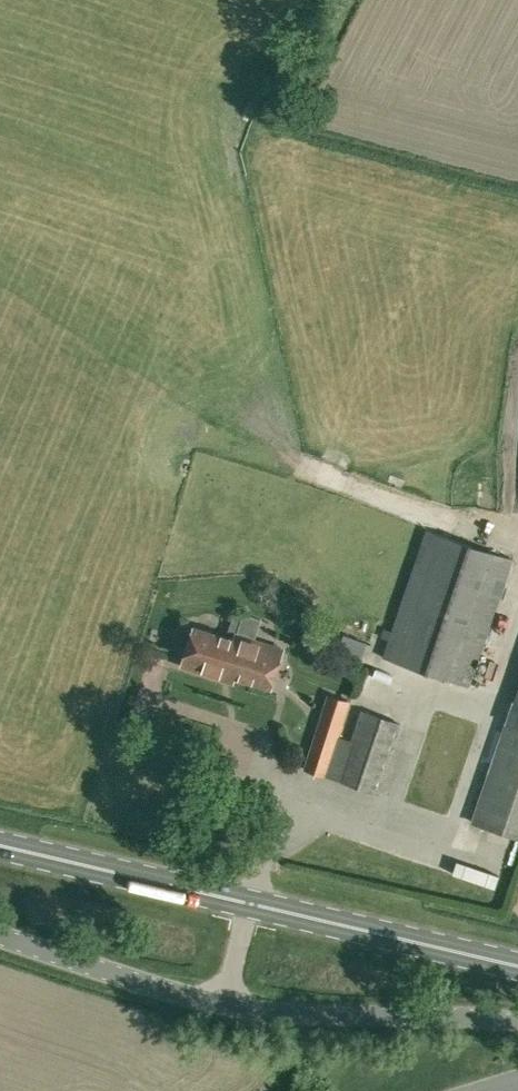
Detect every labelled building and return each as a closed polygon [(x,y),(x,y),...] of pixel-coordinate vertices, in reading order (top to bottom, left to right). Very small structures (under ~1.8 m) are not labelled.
[(469,687),(513,560),(426,529),(383,657),(469,687)] [(194,627),(182,666),(223,679),(225,672),(270,687),(282,649),(236,634),(234,640),(194,627)] [(474,823),(517,837),(517,693),(474,823)] [(304,769),(325,775),(325,776),(380,796),(403,724),(361,708),(352,740),(338,736),(349,702),(328,695),(304,769)]
